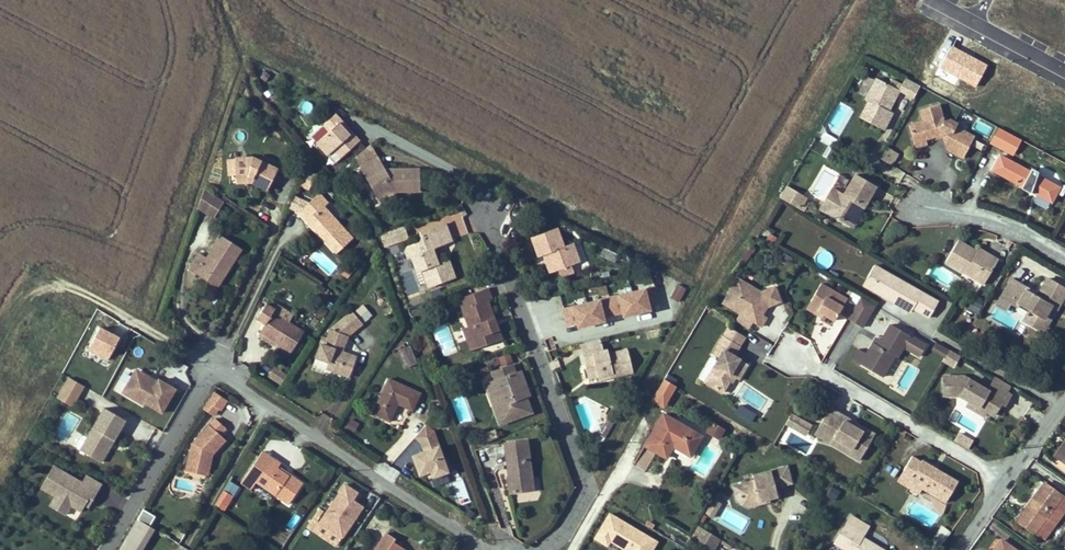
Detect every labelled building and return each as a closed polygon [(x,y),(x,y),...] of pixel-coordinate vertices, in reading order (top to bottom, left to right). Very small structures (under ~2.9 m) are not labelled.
[(266,81),(270,75),(265,72),(261,77),(266,81)] [(895,99),(899,91),(900,90),(914,98),(920,86),(905,78),(902,85),(892,80),(889,85),(876,78),(875,81),(867,77),(859,92),(867,96),(865,100),(868,101),(859,117),(883,130),(893,113),(883,107),(884,104),(887,106),(891,98),(895,99)] [(889,111),(895,99),(891,98),(887,106),(884,104),(883,107),(889,111)] [(963,130),(956,126),(957,124),(950,120),(944,122),(938,105),(920,110),(924,121),(909,125),(915,147),(927,144),(926,139),(942,134),(945,142),(956,149),(954,153),(963,158),(974,137),(963,131),(963,130)] [(352,148),(360,141),(352,132),(350,135),(339,123),(342,121),(335,114),(323,124),(324,125),(329,131),(317,143),(328,155),(334,150),(341,158),(352,148)] [(352,132),(342,121),(339,123),(350,135),(352,132)] [(317,143),(329,131),(324,125),(311,136),(317,143)] [(1008,152),(1016,137),(998,127),(990,143),(1008,152)] [(833,148),(838,140),(825,133),(821,141),(833,148)] [(1012,154),(1021,139),(1016,137),(1008,152),(1012,154)] [(358,156),(366,148),(360,141),(352,148),(358,156)] [(956,149),(945,142),(947,149),(954,153),(956,149)] [(360,167),(378,157),(371,144),(366,148),(358,156),(355,158),(360,167)] [(890,164),(897,153),(887,147),(880,158),(890,164)] [(1059,188),(1037,176),(1038,172),(1032,169),(1030,172),(1000,156),(992,170),(1022,186),(1021,188),(1031,194),(1032,191),(1032,190),(1037,192),(1037,194),(1052,202),(1059,188)] [(268,190),(278,169),(253,157),(228,159),(229,176),(236,175),(236,177),(247,176),(253,178),(251,182),(268,190)] [(420,191),(420,169),(385,169),(378,157),(360,167),(355,170),(362,183),(367,180),(377,198),(394,188),(398,188),(398,191),(420,191)] [(309,189),(316,175),(307,171),(301,185),(309,189)] [(849,225),(860,205),(863,207),(875,186),(855,175),(843,194),(832,188),(820,208),(849,225)] [(800,209),(807,197),(787,185),(780,197),(800,209)] [(206,213),(216,196),(204,188),(198,208),(206,213)] [(393,198),(392,194),(398,191),(398,188),(394,188),(377,198),(381,205),(393,198)] [(352,238),(324,206),(328,202),(320,194),(309,203),(295,196),(290,207),(300,212),(320,235),(322,233),(326,237),(324,239),(336,252),(352,238)] [(214,218),(224,201),(216,196),(206,213),(214,218)] [(852,227),(863,207),(860,205),(849,225),(852,227)] [(466,213),(462,207),(457,210),(461,216),(466,213)] [(254,228),(258,223),(250,218),(247,224),(254,228)] [(438,263),(433,249),(434,247),(451,240),(445,224),(421,233),(423,238),(421,242),(403,249),(407,259),(412,257),(417,271),(422,269),(428,286),(455,277),(449,261),(441,264),(440,264),(438,263)] [(408,237),(403,226),(380,235),(384,246),(408,237)] [(564,247),(557,228),(532,237),(539,256),(548,253),(552,261),(547,263),(550,273),(559,269),(571,265),(578,262),(572,244),(564,247)] [(482,233),(471,233),(472,249),(483,249),(482,233)] [(773,245),(777,238),(770,234),(766,240),(773,245)] [(231,266),(242,249),(221,235),(207,257),(199,253),(189,269),(206,280),(210,273),(220,279),(228,265),(231,266)] [(983,284),(998,260),(979,249),(976,253),(973,251),(974,250),(958,240),(945,261),(983,284)] [(584,260),(577,242),(572,244),(578,262),(584,260)] [(441,264),(434,247),(433,249),(438,263),(440,264),(441,264)] [(788,262),(791,257),(784,253),(781,258),(788,262)] [(356,268),(360,262),(356,259),(352,264),(356,268)] [(217,288),(231,266),(228,265),(220,279),(210,273),(206,280),(217,288)] [(562,277),(574,272),(571,265),(559,269),(562,277)] [(887,294),(872,285),(881,269),(874,265),(863,285),(889,300),(892,295),(888,293),(887,294)] [(351,273),(347,269),(343,275),(347,278),(351,273)] [(938,301),(881,269),(872,285),(887,294),(888,293),(892,295),(889,300),(911,312),(913,308),(929,318),(938,301)] [(836,278),(839,274),(833,270),(830,274),(836,278)] [(763,309),(781,301),(776,286),(759,293),(757,289),(738,278),(723,303),(740,313),(735,321),(748,329),(753,321),(761,326),(767,317),(760,313),(763,309)] [(1026,291),(1027,288),(1012,279),(1001,297),(1010,302),(1012,299),(1030,310),(1028,313),(1024,320),(1041,330),(1048,319),(1045,317),(1051,307),(1056,310),(1064,295),(1064,289),(1047,278),(1036,297),(1026,291)] [(848,318),(856,304),(821,284),(811,301),(819,306),(817,310),(824,314),(834,320),(838,313),(848,318)] [(679,301),(686,289),(677,285),(671,297),(679,301)] [(604,317),(613,315),(622,312),(623,316),(650,310),(649,306),(658,304),(654,286),(563,308),(568,326),(577,323),(578,327),(605,321),(604,317)] [(494,326),(493,322),(495,321),(488,301),(491,299),(487,288),(459,299),(469,327),(477,348),(502,339),(497,325),(494,326)] [(449,303),(445,295),(437,299),(440,306),(449,303)] [(862,327),(875,306),(860,297),(856,304),(848,318),(862,327)] [(1006,309),(1010,302),(1001,297),(997,304),(1006,309)] [(304,332),(273,312),(278,305),(269,299),(257,319),(265,324),(259,333),(291,353),(304,332)] [(1030,310),(1012,299),(1010,302),(1028,313),(1030,310)] [(977,313),(982,304),(975,300),(970,309),(977,313)] [(817,310),(819,306),(811,301),(807,308),(822,317),(824,314),(817,310)] [(357,357),(343,352),(349,336),(362,325),(361,324),(371,316),(362,305),(353,313),(351,311),(329,329),(324,345),(321,344),(316,357),(330,362),(329,364),(335,367),(334,371),(349,377),(357,357)] [(323,317),(328,310),(322,307),(318,314),(323,317)] [(1043,332),(1056,310),(1051,307),(1045,317),(1048,319),(1041,330),(1043,332)] [(442,356),(457,351),(446,323),(431,328),(442,356)] [(897,357),(903,346),(920,356),(927,345),(891,324),(881,341),(877,338),(867,354),(859,349),(852,359),(882,377),(895,355),(897,357)] [(477,348),(469,327),(462,329),(470,351),(477,348)] [(740,346),(745,337),(729,327),(723,336),(740,346)] [(109,366),(120,337),(96,328),(85,357),(109,366)] [(738,379),(748,364),(734,356),(740,346),(723,336),(713,354),(719,358),(705,382),(722,393),(729,381),(732,376),(738,379)] [(633,372),(627,349),(608,354),(607,350),(603,351),(600,339),(580,344),(583,356),(592,353),(595,366),(586,368),(589,379),(614,373),(614,376),(633,372)] [(950,349),(936,342),(932,349),(945,357),(950,349)] [(417,363),(410,345),(398,350),(405,368),(417,363)] [(522,359),(520,351),(510,354),(512,362),(522,359)] [(595,366),(592,353),(583,356),(586,368),(595,366)] [(532,412),(526,396),(530,395),(521,371),(516,373),(512,365),(492,372),(496,381),(492,382),(498,398),(503,397),(505,402),(494,406),(500,424),(532,412)] [(270,377),(281,384),(287,375),(276,368),(270,377)] [(162,413),(175,389),(159,379),(157,382),(155,385),(150,382),(148,376),(136,369),(125,388),(136,394),(133,399),(144,405),(145,403),(162,413)] [(155,385),(157,382),(148,376),(150,382),(155,385)] [(1011,385),(996,377),(992,384),(1006,393),(1011,385)] [(84,386),(70,378),(62,391),(76,399),(84,386)] [(413,410),(421,393),(389,378),(373,413),(390,421),(398,404),(413,410)] [(1006,393),(992,384),(988,391),(968,379),(943,379),(943,388),(949,388),(949,396),(960,397),(969,402),(986,412),(993,416),(998,409),(994,407),(997,401),(1001,403),(1004,406),(1010,395),(1006,393)] [(651,403),(665,410),(676,386),(663,380),(651,403)] [(498,398),(492,382),(486,384),(494,406),(505,402),(503,397),(498,398)] [(136,394),(125,388),(122,393),(133,399),(136,394)] [(1003,410),(1021,419),(1031,399),(1013,390),(1003,410)] [(76,399),(62,391),(58,398),(72,407),(76,399)] [(220,410),(227,400),(215,392),(208,402),(218,409),(220,410)] [(751,408),(734,398),(729,406),(746,416),(751,408)] [(214,416),(218,409),(208,402),(203,408),(214,416)] [(986,412),(969,402),(966,407),(983,416),(986,412)] [(113,442),(126,420),(104,407),(86,437),(84,436),(81,436),(76,445),(77,448),(101,462),(110,446),(108,445),(110,441),(113,442)] [(875,434),(855,422),(853,426),(844,420),(846,417),(830,407),(814,434),(831,443),(834,438),(852,449),(849,454),(859,460),(875,434)] [(690,456),(701,436),(663,414),(645,445),(666,458),(674,444),(678,446),(677,448),(690,456)] [(793,428),(799,418),(791,414),(786,424),(793,428)] [(610,429),(614,422),(615,419),(609,416),(604,425),(606,426),(610,429)] [(855,422),(846,417),(844,420),(853,426),(855,422)] [(213,454),(226,440),(220,435),(226,428),(215,418),(192,444),(187,466),(205,470),(209,455),(211,453),(213,454)] [(806,435),(812,426),(799,418),(793,428),(806,435)] [(354,430),(358,423),(351,419),(347,426),(354,430)] [(719,438),(723,429),(713,423),(708,432),(719,438)] [(426,424),(415,437),(421,443),(436,437),(433,431),(426,424)] [(605,438),(610,429),(606,426),(600,436),(605,438)] [(498,437),(495,429),(480,435),(483,443),(498,437)] [(707,434),(687,465),(704,476),(724,445),(707,434)] [(448,472),(436,437),(421,443),(424,451),(420,452),(421,456),(414,459),(419,475),(427,472),(429,478),(448,472)] [(852,449),(834,438),(831,443),(849,454),(852,449)] [(532,477),(527,441),(505,443),(508,465),(510,465),(511,473),(508,477),(510,492),(529,490),(528,478),(532,477)] [(1055,457),(1061,461),(1064,455),(1064,444),(1055,457)] [(267,464),(272,458),(263,451),(258,458),(267,464)] [(205,470),(187,466),(186,469),(208,475),(213,454),(211,453),(209,455),(205,470)] [(958,481),(938,470),(936,473),(930,470),(932,466),(921,460),(921,461),(912,456),(903,470),(912,476),(909,480),(946,502),(958,481)] [(303,483),(289,474),(288,476),(277,468),(280,464),(272,458),(267,464),(258,458),(241,482),(251,489),(256,481),(289,504),(303,483)] [(93,499),(102,485),(86,475),(82,482),(54,466),(41,488),(55,496),(53,500),(69,509),(71,506),(81,512),(87,502),(84,500),(87,495),(93,499)] [(775,487),(792,483),(787,466),(753,475),(754,480),(738,484),(740,492),(736,499),(736,500),(747,506),(749,506),(753,500),(759,498),(759,501),(768,499),(778,496),(775,487)] [(912,476),(903,470),(898,480),(919,493),(922,488),(909,480),(912,476)] [(451,481),(448,472),(429,478),(433,487),(451,481)] [(454,482),(457,503),(467,502),(465,480),(454,482)] [(1064,510),(1064,498),(1044,483),(1027,506),(1032,509),(1028,514),(1023,511),(1017,520),(1034,533),(1035,532),(1044,538),(1060,516),(1060,517),(1064,510)] [(337,515),(352,492),(343,487),(329,509),(337,515)] [(835,500),(840,491),(832,487),(827,496),(835,500)] [(224,510),(233,496),(224,490),(215,505),(224,510)] [(89,507),(93,499),(87,495),(84,500),(87,502),(85,505),(89,507)] [(717,510),(721,503),(714,499),(710,506),(717,510)] [(69,509),(53,500),(50,506),(66,515),(69,509)] [(712,517),(717,510),(710,506),(706,513),(712,517)] [(1028,514),(1032,509),(1027,506),(1023,511),(1028,514)] [(593,542),(609,549),(653,549),(658,540),(608,514),(593,542)] [(868,526),(851,516),(846,523),(864,534),(868,526)] [(150,526),(138,519),(119,549),(136,549),(150,526)] [(862,537),(864,534),(846,523),(834,543),(846,549),(884,549),(862,537)] [(694,540),(701,527),(698,525),(691,538),(694,540)] [(720,539),(701,527),(694,540),(711,549),(714,549),(718,542),(720,539)] [(941,545),(950,533),(941,528),(933,540),(941,545)] [(178,540),(182,533),(174,529),(170,536),(178,540)] [(393,541),(395,538),(387,533),(375,549),(406,549),(393,541)] [(732,546),(720,539),(718,542),(730,549),(732,546)] [(1002,540),(995,549),(1015,549),(1002,540)]
